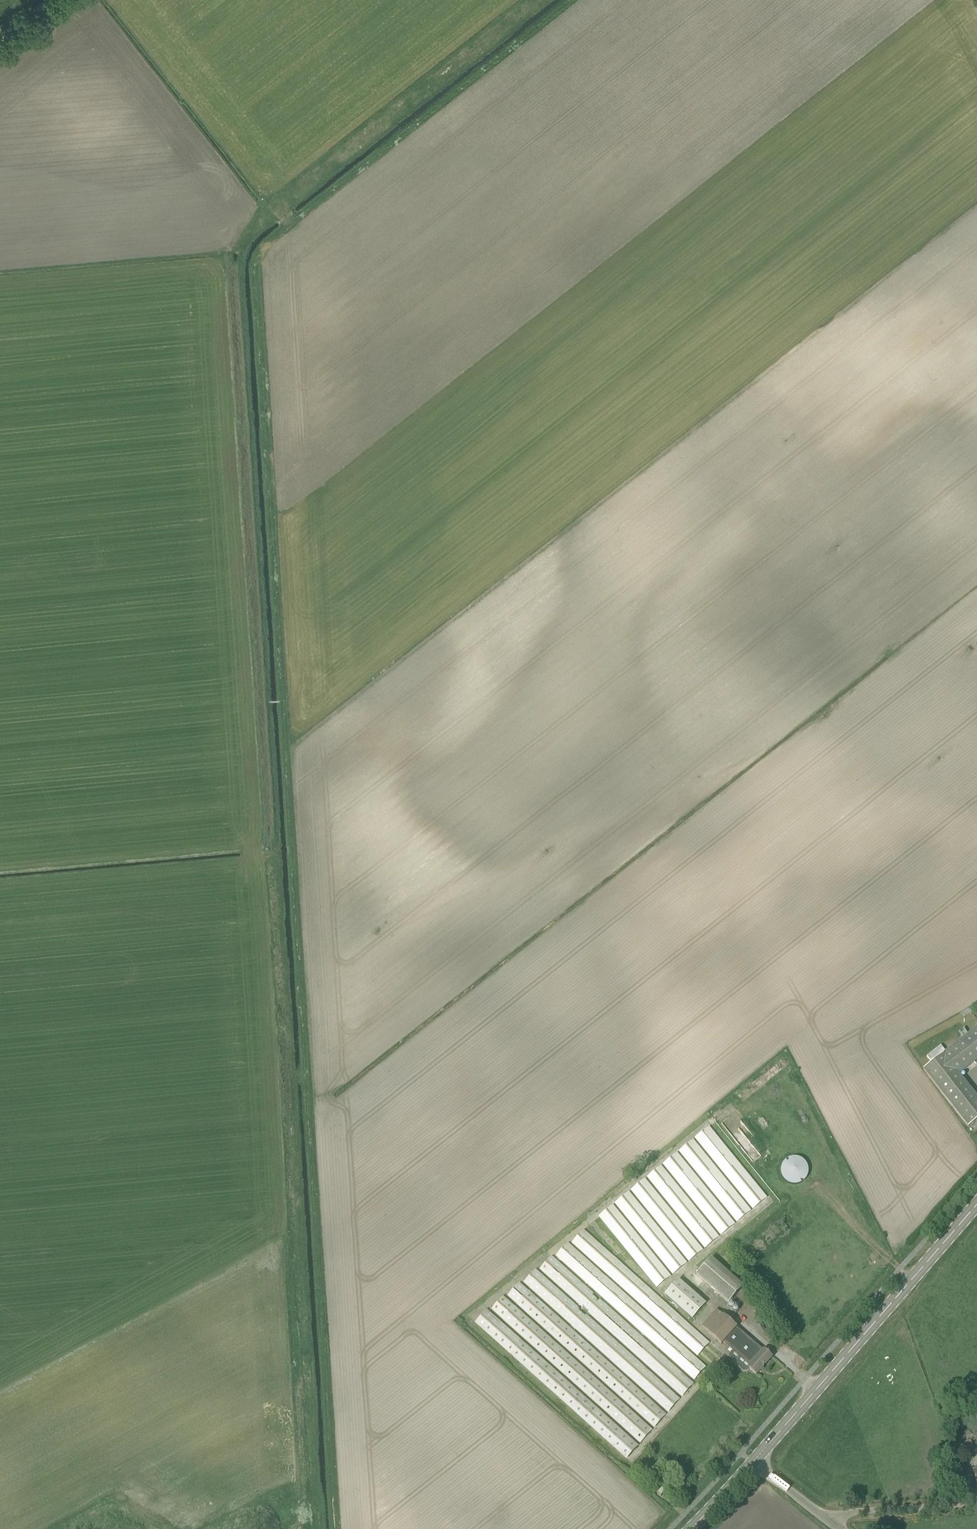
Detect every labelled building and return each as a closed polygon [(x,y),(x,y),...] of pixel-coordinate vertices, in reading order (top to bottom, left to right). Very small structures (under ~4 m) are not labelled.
[(966,1127),(976,1119),(976,1098),(958,1074),(976,1059),(976,1026),(921,1070),(966,1127)] [(652,1286),(767,1200),(711,1126),(596,1212),(652,1286)] [(802,1159),(780,1159),(781,1183),(802,1182),(802,1159)] [(536,1270),(683,1395),(694,1382),(693,1381),(706,1366),(695,1357),(710,1340),(580,1229),(568,1244),(565,1241),(552,1256),(550,1254),(536,1270)] [(722,1269),(711,1258),(697,1275),(729,1303),(743,1287),(722,1269)] [(706,1304),(679,1280),(665,1297),(692,1320),(706,1304)] [(722,1344),(723,1343),(737,1327),(724,1315),(708,1333),(722,1344)] [(762,1367),(772,1357),(764,1350),(763,1351),(737,1327),(723,1343),(740,1358),(735,1363),(735,1366),(743,1372),(747,1372),(750,1369),(756,1375),(760,1371),(761,1372),(764,1368),(762,1367)] [(661,1497),(666,1491),(662,1488),(657,1494),(661,1497)]
